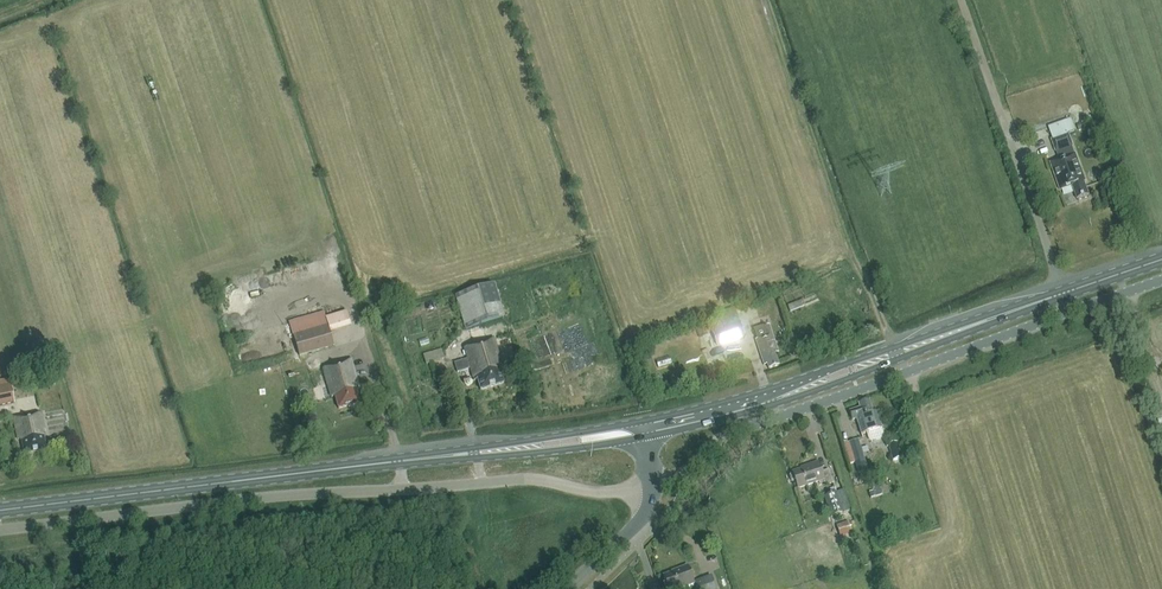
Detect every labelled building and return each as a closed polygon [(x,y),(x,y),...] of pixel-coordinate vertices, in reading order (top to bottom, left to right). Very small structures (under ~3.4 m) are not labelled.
[(1059,161),(1051,164),(1060,191),(1073,186),(1078,201),(1089,197),(1084,183),(1086,182),(1076,155),(1073,147),(1069,135),(1076,132),(1072,119),(1048,128),(1053,140),(1052,141),(1059,161)] [(503,318),(493,286),(456,298),(466,330),(503,318)] [(805,306),(803,300),(788,305),(790,311),(805,306)] [(332,347),(325,324),(326,324),(324,312),(289,322),(291,328),(290,328),(299,357),(332,347)] [(717,345),(745,337),(740,323),(739,323),(735,313),(725,316),(726,318),(720,320),(722,329),(713,332),(717,345)] [(767,365),(768,370),(779,367),(775,355),(779,353),(770,326),(755,330),(758,340),(756,341),(764,366),(767,365)] [(494,338),(474,345),(475,346),(465,349),(468,360),(455,364),(458,373),(471,369),(475,382),(477,381),(480,391),(504,384),(501,374),(504,373),(494,338)] [(795,349),(787,352),(790,358),(798,355),(795,349)] [(444,361),(441,351),(423,357),(426,367),(444,361)] [(350,360),(332,365),(332,367),(323,370),(332,398),(335,397),(339,410),(360,403),(356,391),(360,390),(350,360)] [(12,404),(9,387),(0,389),(0,406),(12,404)] [(861,409),(851,412),(854,421),(857,420),(862,436),(868,434),(869,438),(884,434),(877,412),(873,414),(869,402),(859,405),(861,409)] [(33,416),(32,414),(14,418),(19,443),(23,442),(25,455),(47,451),(43,431),(45,430),(42,414),(33,416)] [(865,460),(859,440),(844,444),(850,465),(865,460)] [(902,458),(897,442),(888,445),(893,461),(902,458)] [(793,484),(795,483),(798,490),(824,481),(826,486),(833,484),(828,471),(821,473),(818,463),(804,468),(805,469),(792,474),(793,475),(790,476),(789,478),(791,483),(793,484)] [(871,498),(882,495),(879,482),(872,484),(874,491),(869,492),(871,498)] [(836,494),(842,513),(850,510),(843,492),(836,494)] [(842,513),(836,494),(825,498),(831,517),(842,513)] [(854,536),(850,522),(836,527),(841,540),(854,536)] [(668,588),(684,588),(693,586),(687,568),(678,571),(676,573),(664,577),(668,588)] [(712,579),(696,584),(698,588),(716,588),(712,579)]
